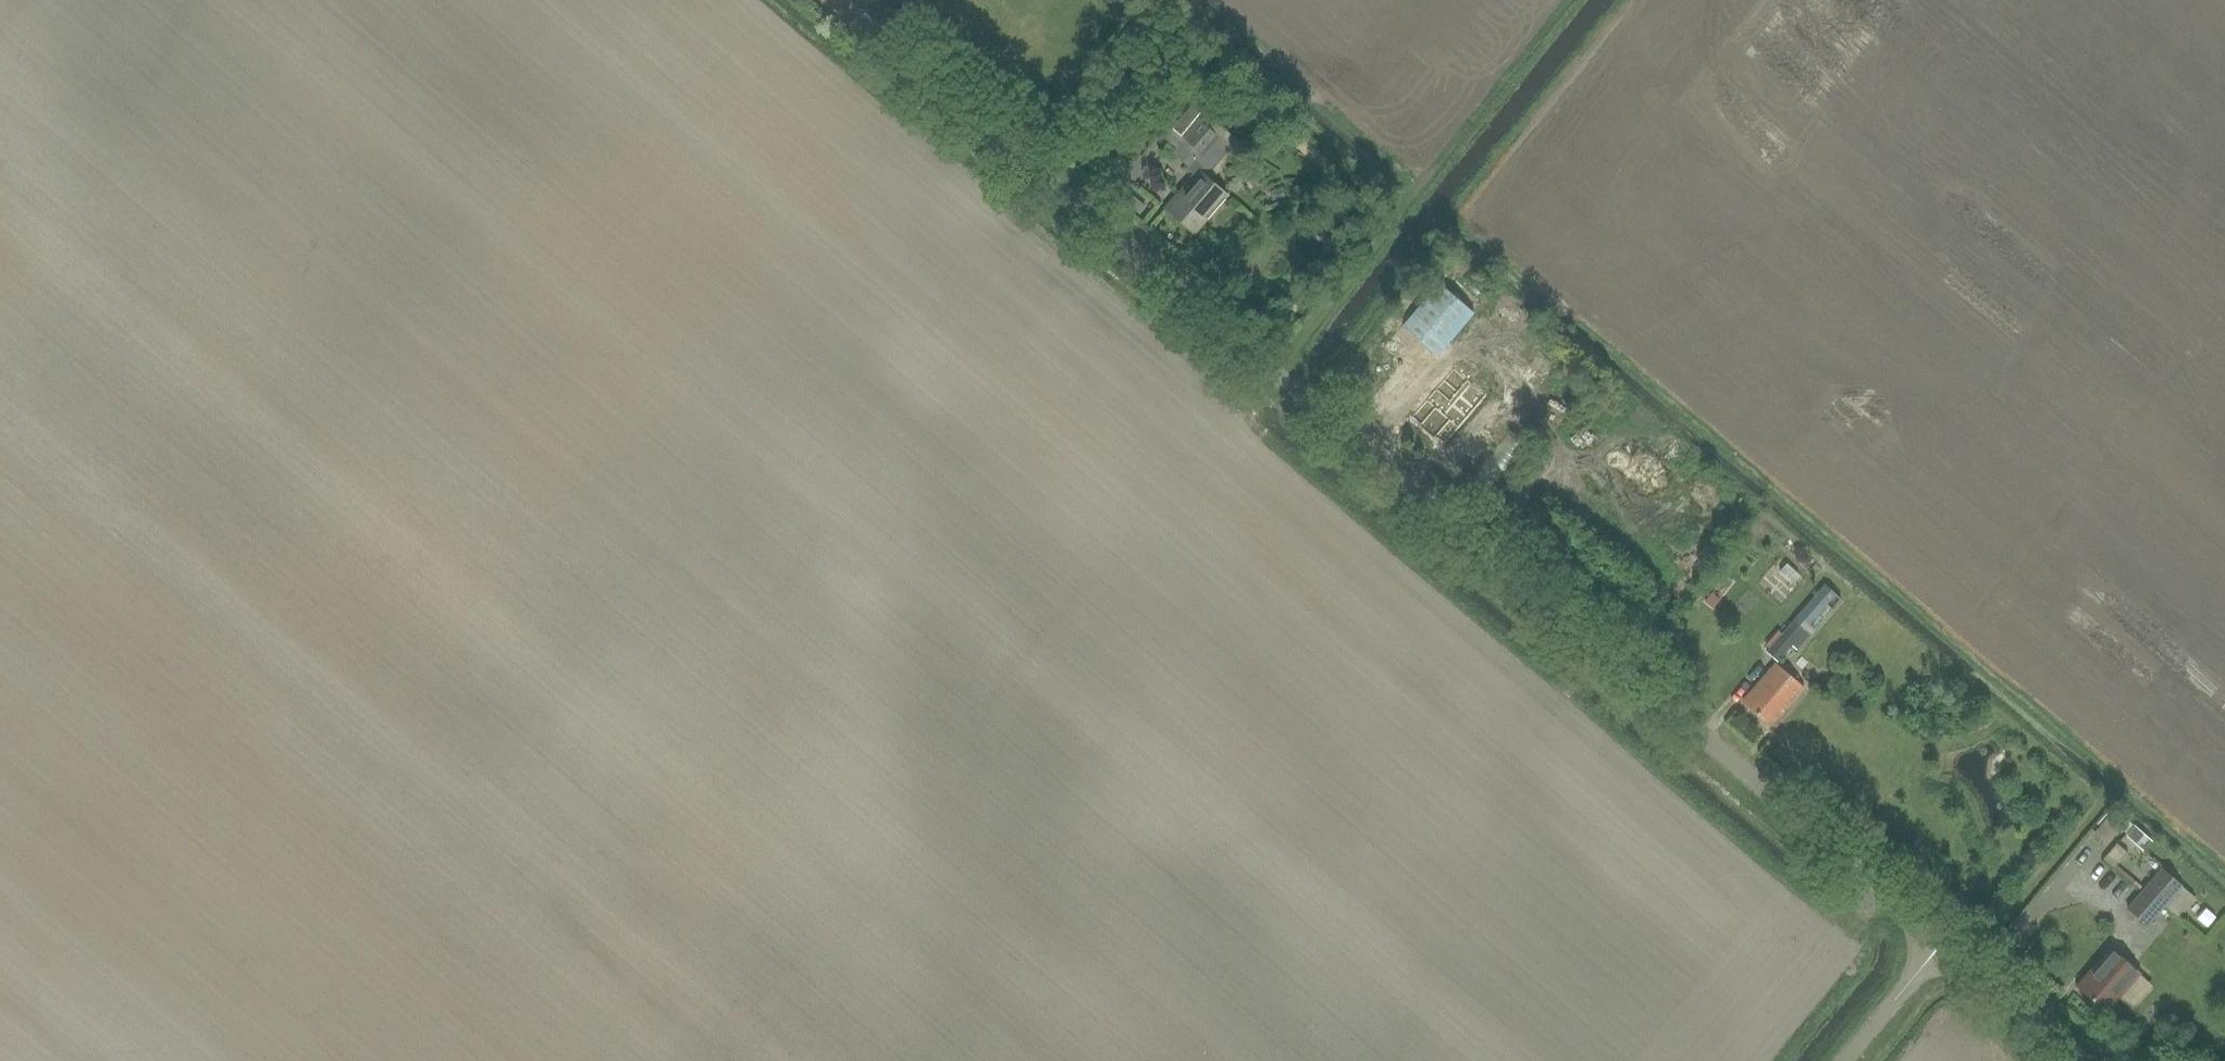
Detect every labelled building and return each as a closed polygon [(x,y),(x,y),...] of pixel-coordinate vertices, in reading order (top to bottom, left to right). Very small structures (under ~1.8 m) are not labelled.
[(1185,95),(1162,123),(1200,153),(1187,168),(1195,175),(1165,210),(1194,236),(1229,195),(1208,178),(1233,149),(1198,121),(1206,112),(1185,95)] [(1147,206),(1130,194),(1124,203),(1141,215),(1147,206)] [(1403,326),(1437,356),(1474,313),(1440,283),(1403,326)] [(1476,387),(1461,373),(1449,386),(1447,384),(1414,420),(1420,426),(1434,440),(1435,438),(1442,444),(1475,408),(1465,399),(1476,387)] [(1768,654),(1777,662),(1779,665),(1793,648),(1824,675),(1851,644),(1824,621),(1811,636),(1795,622),(1768,654)] [(1805,686),(1779,665),(1777,662),(1743,702),(1771,726),(1805,686)] [(2143,850),(2152,841),(2136,827),(2128,836),(2143,850)] [(2162,869),(2127,909),(2148,927),(2183,887),(2162,869)] [(2105,1010),(2137,972),(2109,948),(2077,986),(2105,1010)]
